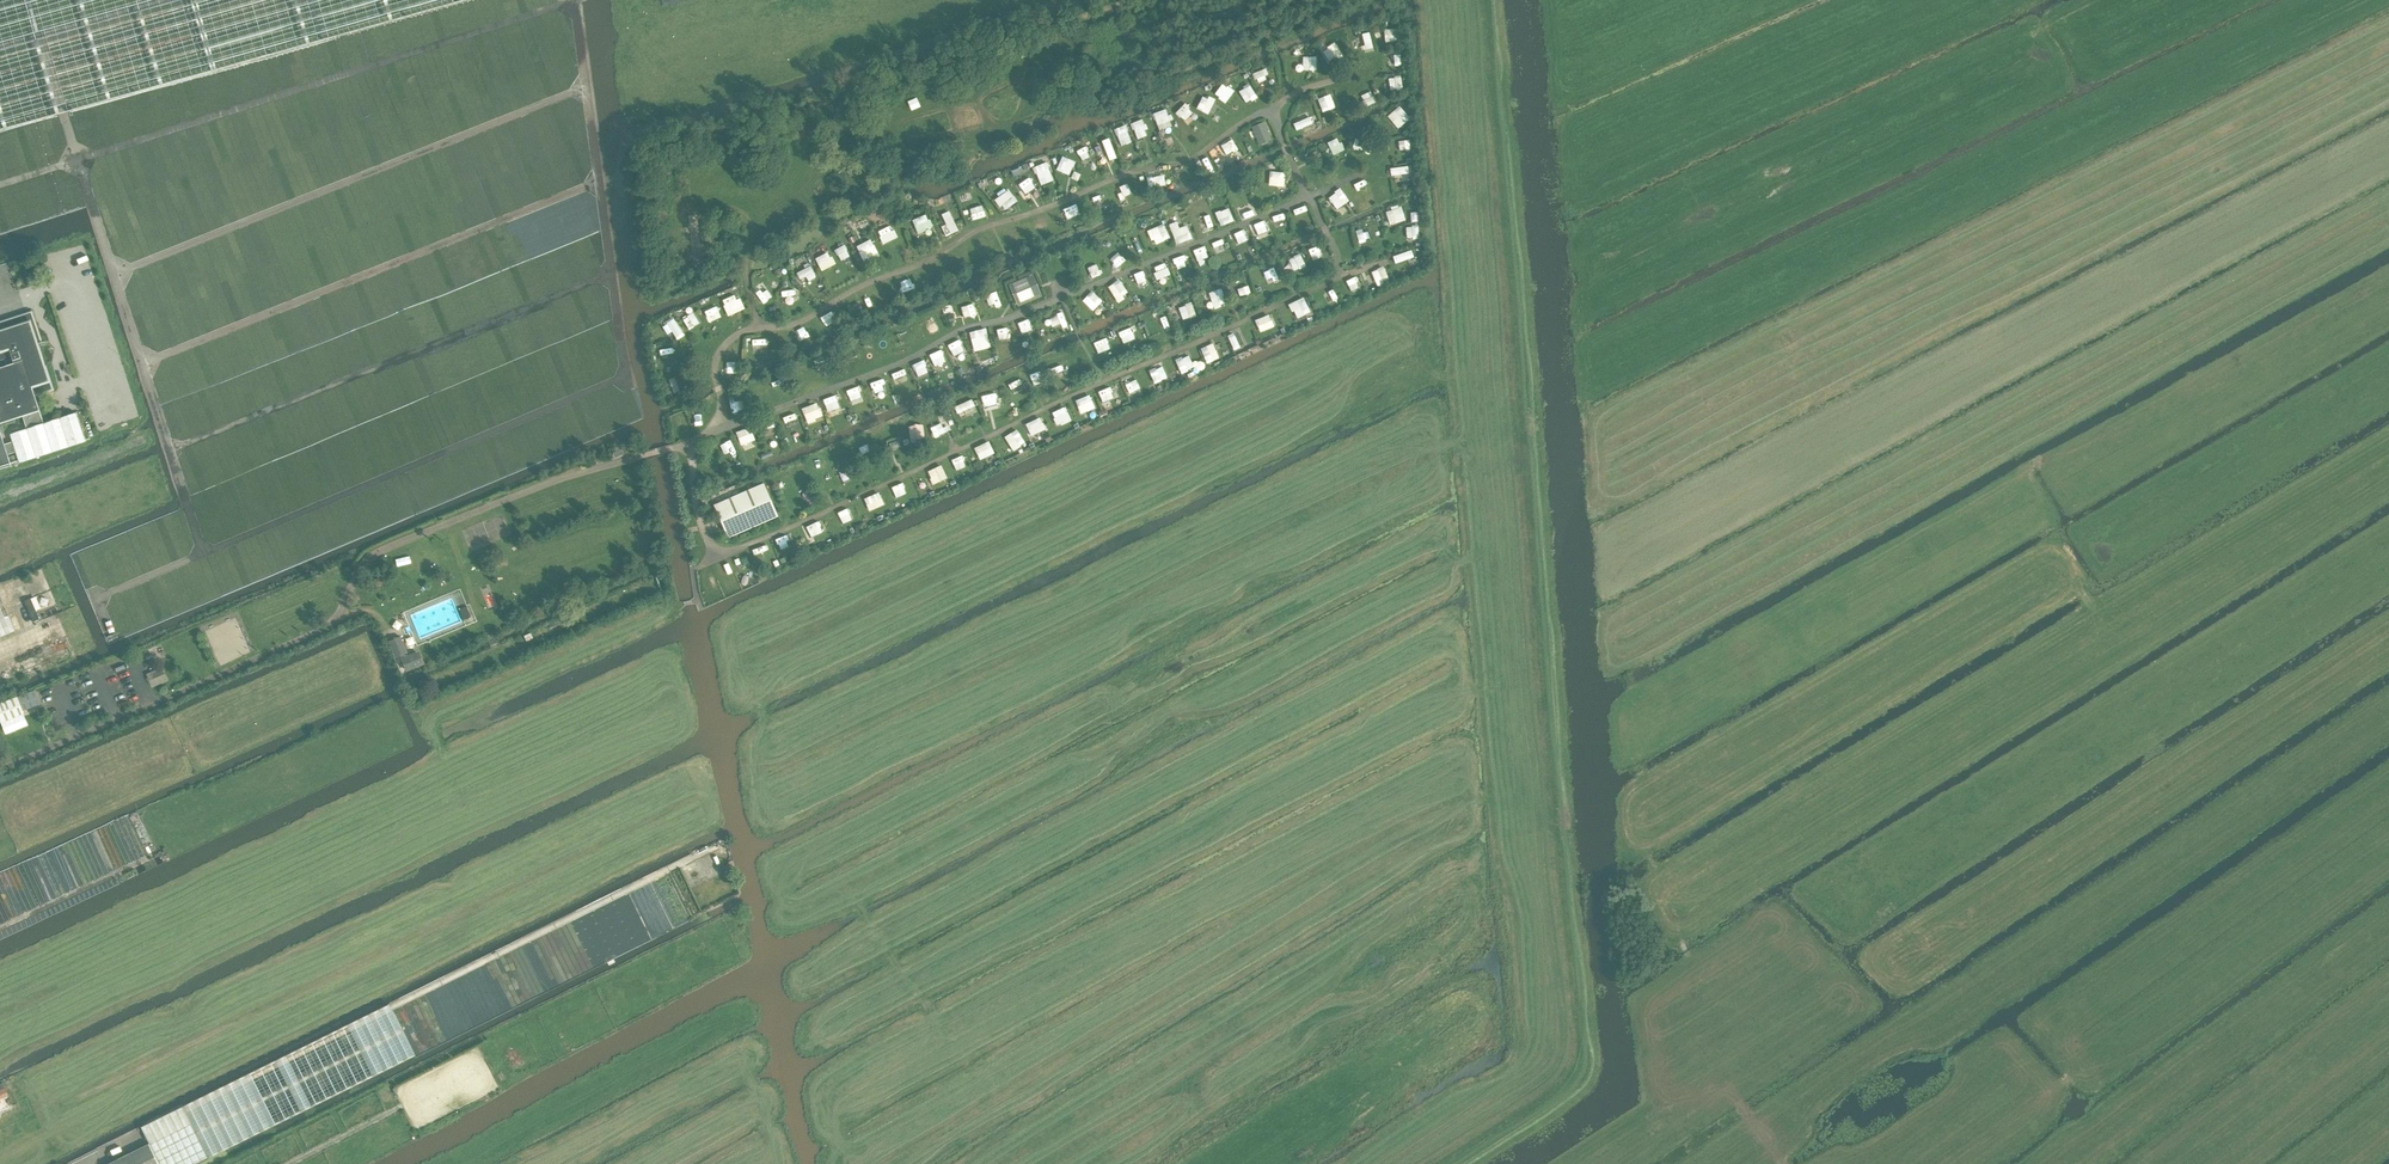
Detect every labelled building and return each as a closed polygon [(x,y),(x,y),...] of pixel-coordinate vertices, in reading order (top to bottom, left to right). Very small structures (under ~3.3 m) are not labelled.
[(75,110),(469,0),(0,0),(0,131),(75,110)] [(1316,159),(1321,157),(1318,150),(1313,152),(1316,159)] [(1032,275),(1008,285),(1016,304),(1040,294),(1032,275)] [(11,466),(8,455),(16,452),(20,463),(86,441),(77,413),(44,424),(34,394),(47,390),(45,385),(48,381),(43,379),(42,374),(46,373),(36,344),(41,343),(31,313),(0,323),(0,361),(4,359),(7,367),(0,369),(0,424),(23,418),(27,429),(11,434),(13,442),(4,444),(0,430),(0,469),(11,466)] [(620,447),(612,450),(614,455),(622,452),(620,447)] [(19,463),(16,455),(9,457),(12,465),(19,463)] [(727,539),(778,517),(763,484),(713,505),(727,539)] [(491,567),(504,562),(502,557),(489,562),(491,567)] [(383,576),(375,579),(377,586),(385,583),(383,576)] [(15,631),(0,594),(0,637),(15,631)] [(464,620),(471,617),(467,607),(459,610),(464,620)] [(526,641),(533,638),(530,633),(524,636),(526,641)] [(401,656),(405,654),(408,653),(401,637),(389,643),(396,658),(401,656)] [(424,665),(419,652),(406,657),(405,654),(401,656),(402,658),(401,659),(406,672),(424,665)] [(153,687),(168,680),(162,668),(147,675),(153,687)] [(24,715),(17,697),(0,704),(0,720),(1,723),(24,715)] [(108,1163),(195,1163),(414,1055),(389,1005),(141,1127),(149,1143),(108,1163)]
